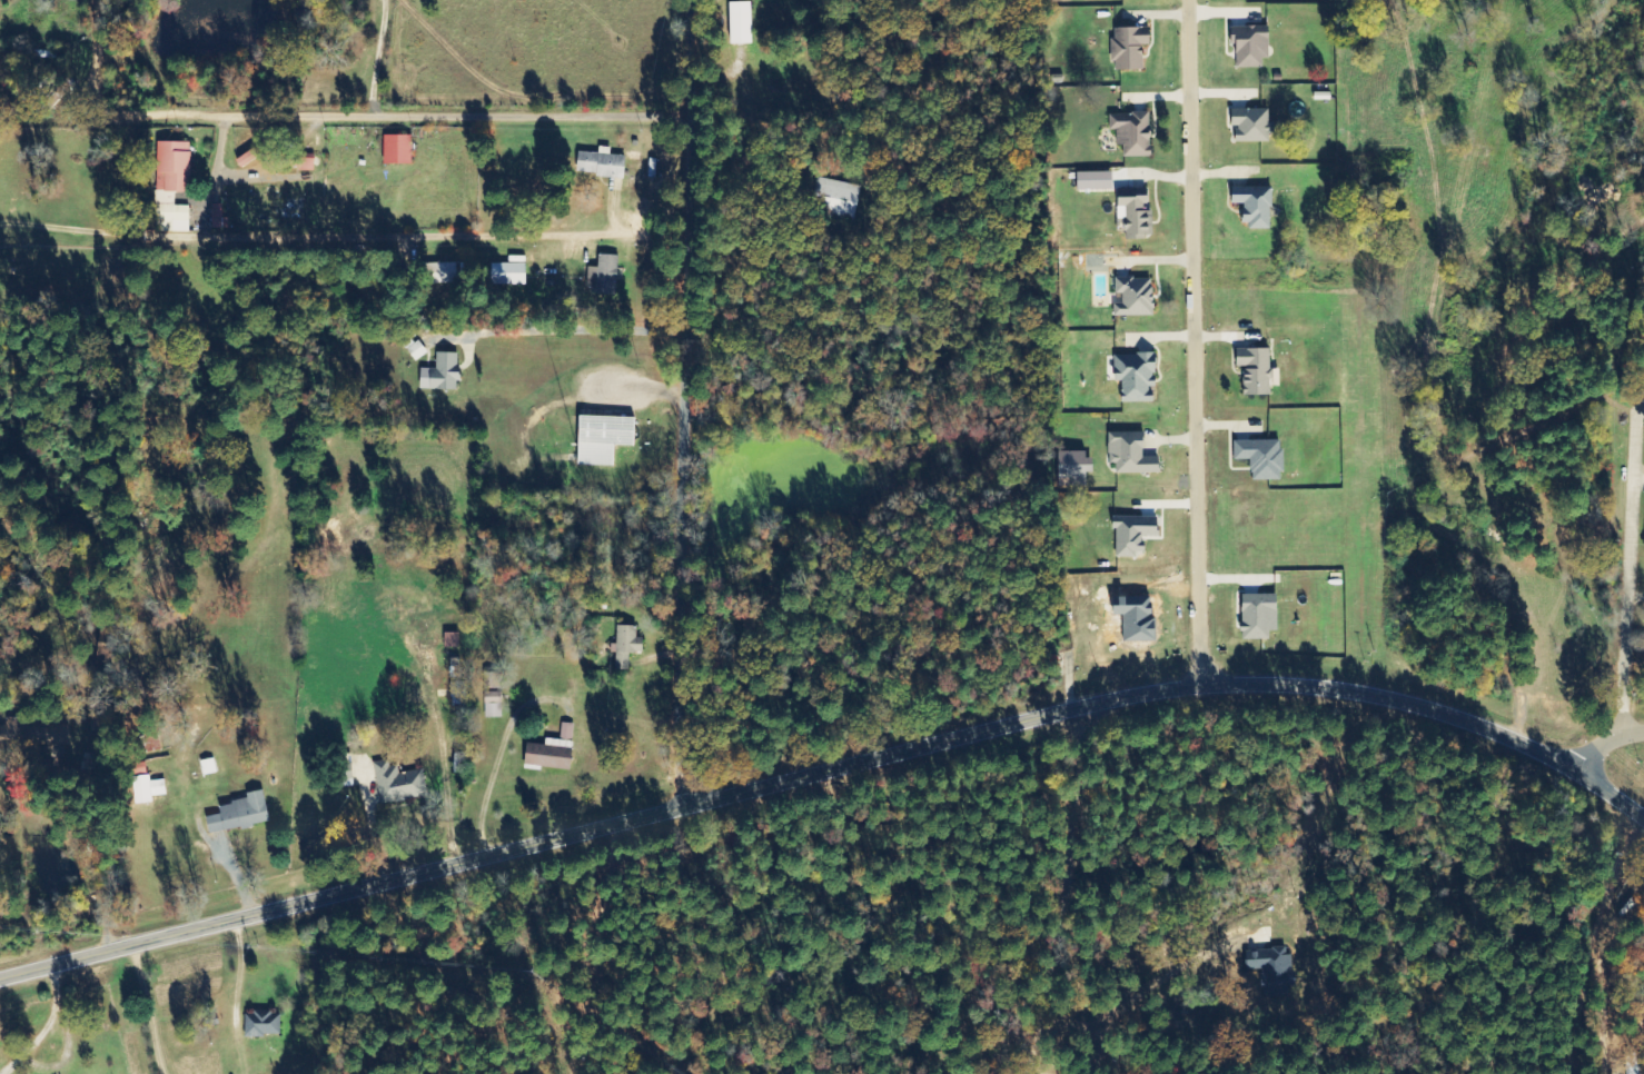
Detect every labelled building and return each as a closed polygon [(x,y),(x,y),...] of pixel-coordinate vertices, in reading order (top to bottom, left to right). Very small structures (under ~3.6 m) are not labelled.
[(734,45),(755,44),(753,1),(732,2),(734,45)] [(1232,26),(1232,46),(1237,46),(1237,67),(1268,68),(1269,27),(1232,26)] [(1144,70),(1144,45),(1151,45),(1151,28),(1113,27),(1112,61),(1116,61),(1116,69),(1144,70)] [(1238,142),(1272,141),(1271,109),(1233,110),(1233,126),(1237,126),(1238,142)] [(1110,114),(1111,130),(1117,130),(1118,146),(1123,145),(1124,157),(1153,156),(1151,113),(1110,114)] [(412,164),(412,135),(385,135),(385,164),(412,164)] [(241,167),(278,148),(273,139),(237,158),(241,167)] [(189,232),(190,206),(175,205),(175,193),(189,194),(191,142),(161,141),(159,231),(189,232)] [(626,156),(611,155),(611,147),(600,147),(600,152),(579,152),(578,175),(626,176),(626,156)] [(862,187),(821,178),(815,206),(856,215),(862,187)] [(1271,187),(1233,187),(1233,204),(1244,204),(1244,228),(1272,227),(1271,187)] [(1127,239),(1153,238),(1152,210),(1148,210),(1148,189),(1118,190),(1119,219),(1126,219),(1127,239)] [(225,226),(224,204),(213,205),(213,226),(225,226)] [(588,267),(588,288),(596,288),(596,294),(618,295),(620,255),(599,255),(599,267),(588,267)] [(526,285),(526,256),(508,256),(508,263),(493,264),(493,286),(526,285)] [(458,262),(432,263),(432,284),(458,284),(458,262)] [(1115,316),(1155,316),(1154,278),(1117,278),(1117,303),(1114,303),(1115,316)] [(1272,395),(1271,386),(1281,385),(1281,369),(1271,370),(1271,349),(1237,349),(1237,367),(1244,367),(1244,396),(1272,395)] [(421,368),(420,389),(458,390),(459,353),(437,353),(436,369),(421,368)] [(1115,355),(1115,382),(1123,382),(1123,403),(1155,402),(1154,389),(1158,389),(1157,354),(1115,355)] [(616,467),(616,446),(636,447),(637,417),(581,416),(580,466),(616,467)] [(1117,474),(1160,473),(1160,458),(1145,458),(1145,432),(1109,433),(1109,465),(1117,464),(1117,474)] [(1235,441),(1235,460),(1252,460),(1252,480),(1283,480),(1282,440),(1235,441)] [(1053,454),(1053,488),(1086,487),(1086,473),(1094,473),(1093,453),(1053,454)] [(1116,558),(1136,557),(1136,552),(1145,552),(1145,537),(1160,537),(1159,517),(1115,517),(1116,558)] [(1270,640),(1270,632),(1278,632),(1279,595),(1244,594),(1242,639),(1270,640)] [(637,638),(637,626),(617,626),(616,644),(611,644),(611,653),(616,653),(615,669),(629,670),(629,653),(644,653),(644,638),(637,638)] [(446,648),(459,648),(460,633),(446,633),(446,648)] [(451,678),(462,678),(462,658),(451,658),(451,678)] [(452,683),(452,705),(466,705),(465,682),(452,683)] [(485,718),(501,718),(502,692),(486,692),(485,718)] [(573,739),(574,724),(562,723),(560,738),(573,739)] [(571,770),(574,741),(546,739),(546,746),(527,744),(525,765),(571,770)] [(379,802),(426,799),(424,766),(391,768),(391,761),(376,762),(379,802)] [(167,795),(165,780),(151,781),(151,775),(135,777),(138,804),(154,803),(153,797),(167,795)] [(271,823),(265,791),(248,794),(249,800),(220,806),(222,815),(208,818),(211,834),(271,823)] [(1245,952),(1247,970),(1263,969),(1266,993),(1294,990),(1290,948),(1245,952)] [(246,1036),(281,1037),(281,1012),(246,1011),(246,1036)]
